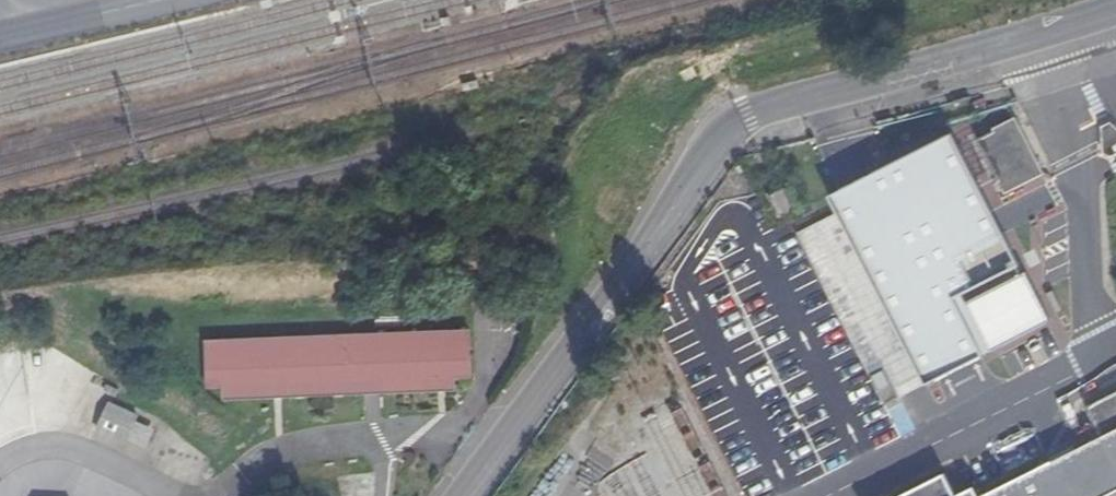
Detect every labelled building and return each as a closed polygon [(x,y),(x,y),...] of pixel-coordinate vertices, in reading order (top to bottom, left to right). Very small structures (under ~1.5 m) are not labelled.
[(977,139),(997,180),(1003,193),(1004,195),(1044,176),(1015,119),(993,130),(994,131),(977,139)] [(927,230),(1003,193),(997,180),(921,217),(927,230)] [(767,197),(776,220),(799,211),(789,188),(767,197)] [(869,242),(908,322),(960,297),(927,230),(921,217),(869,242)] [(469,329),(207,337),(208,394),(471,386),(469,329)] [(1102,438),(1115,430),(1115,395),(1088,409),(1102,438)] [(112,402),(101,426),(127,438),(138,415),(112,402)] [(1102,438),(981,495),(1115,495),(1115,430),(1102,438)] [(973,487),(956,495),(945,474),(901,495),(977,495),(973,487)]
